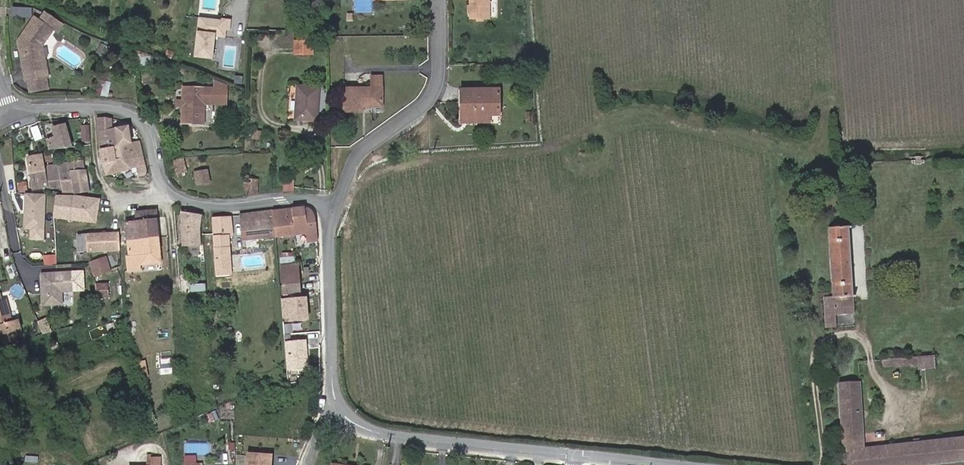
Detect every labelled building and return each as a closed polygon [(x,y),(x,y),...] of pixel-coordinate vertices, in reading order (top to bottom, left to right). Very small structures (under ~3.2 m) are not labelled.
[(483,26),(490,26),(488,0),(471,0),(471,8),(471,15),(472,24),(472,27),(478,26),(483,26)] [(213,59),(216,36),(228,37),(230,19),(197,15),(193,56),(213,59)] [(52,23),(41,16),(36,23),(31,20),(14,43),(21,80),(43,76),(40,59),(37,59),(37,48),(48,31),(47,30),(52,23)] [(132,19),(121,17),(121,31),(130,32),(132,19)] [(306,47),(293,48),(293,61),(306,61),(306,47)] [(142,63),(141,55),(132,51),(133,64),(142,63)] [(43,76),(21,80),(24,101),(46,97),(43,76)] [(213,82),(213,91),(228,91),(227,87),(213,82)] [(367,100),(341,101),(341,125),(359,125),(360,120),(380,118),(378,86),(366,86),(367,100)] [(204,91),(183,90),(181,129),(203,129),(204,108),(227,109),(228,91),(213,91),(204,91)] [(316,98),(293,94),(290,127),(312,131),(316,98)] [(475,130),(487,129),(498,129),(497,105),(459,105),(460,132),(474,132),(475,130)] [(96,135),(99,151),(111,149),(128,146),(126,129),(110,132),(108,120),(94,120),(95,132),(96,135)] [(33,141),(40,139),(36,127),(29,129),(33,141)] [(46,142),(47,152),(70,150),(65,127),(53,129),(54,139),(47,141),(46,142)] [(128,146),(111,149),(113,163),(102,165),(105,177),(108,177),(127,172),(130,171),(134,170),(137,181),(142,179),(145,179),(136,144),(128,146)] [(113,163),(111,149),(99,151),(100,154),(101,158),(102,165),(113,163)] [(183,163),(180,149),(161,153),(164,167),(174,165),(183,163)] [(30,192),(44,190),(41,170),(39,158),(23,160),(30,192)] [(186,177),(183,163),(174,165),(178,179),(186,177)] [(81,164),(41,170),(44,190),(45,193),(85,188),(81,164)] [(167,181),(178,179),(174,165),(164,167),(167,181)] [(10,172),(13,192),(20,191),(18,172),(10,172)] [(195,178),(197,189),(210,187),(207,175),(195,178)] [(257,199),(258,185),(247,185),(246,199),(257,199)] [(56,197),(46,197),(12,194),(20,216),(52,221),(56,197)] [(56,197),(52,221),(94,227),(96,211),(97,203),(56,197)] [(303,213),(292,214),(293,227),(294,239),(308,238),(308,245),(317,244),(316,237),(315,227),(314,220),(312,217),(308,214),(303,213)] [(126,245),(157,241),(154,214),(151,215),(134,216),(134,219),(134,222),(134,225),(123,227),(126,245)] [(292,214),(273,216),(275,240),(294,239),(293,227),(292,214)] [(273,216),(241,219),(243,244),(275,240),(273,216)] [(197,233),(200,218),(187,217),(181,218),(182,250),(198,248),(197,233)] [(230,221),(213,222),(213,241),(231,240),(230,221)] [(824,307),(826,338),(837,337),(837,323),(853,321),(849,236),(829,237),(833,306),(824,307)] [(117,237),(86,238),(86,256),(117,255),(118,247),(117,237)] [(76,255),(86,256),(86,238),(75,238),(76,255)] [(157,241),(126,245),(127,260),(125,261),(126,275),(139,274),(139,269),(160,267),(157,241)] [(103,264),(87,268),(92,281),(107,277),(103,264)] [(279,272),(281,293),(282,293),(297,291),(296,288),(296,278),(295,270),(279,272)] [(68,277),(38,278),(39,310),(58,309),(58,296),(69,295),(68,277)] [(96,282),(96,295),(108,296),(109,282),(96,282)] [(297,300),(297,291),(282,293),(281,293),(282,301),(297,300)] [(13,320),(7,322),(0,299),(0,335),(16,331),(13,320)] [(48,333),(42,320),(34,323),(40,336),(48,333)] [(286,339),(286,368),(309,368),(309,339),(286,339)] [(931,358),(915,359),(915,369),(932,368),(931,358)] [(314,399),(315,388),(303,390),(304,400),(314,399)] [(864,452),(861,391),(860,391),(837,393),(842,464),(963,464),(963,443),(864,452)] [(209,443),(187,442),(186,452),(208,453),(209,443)]
